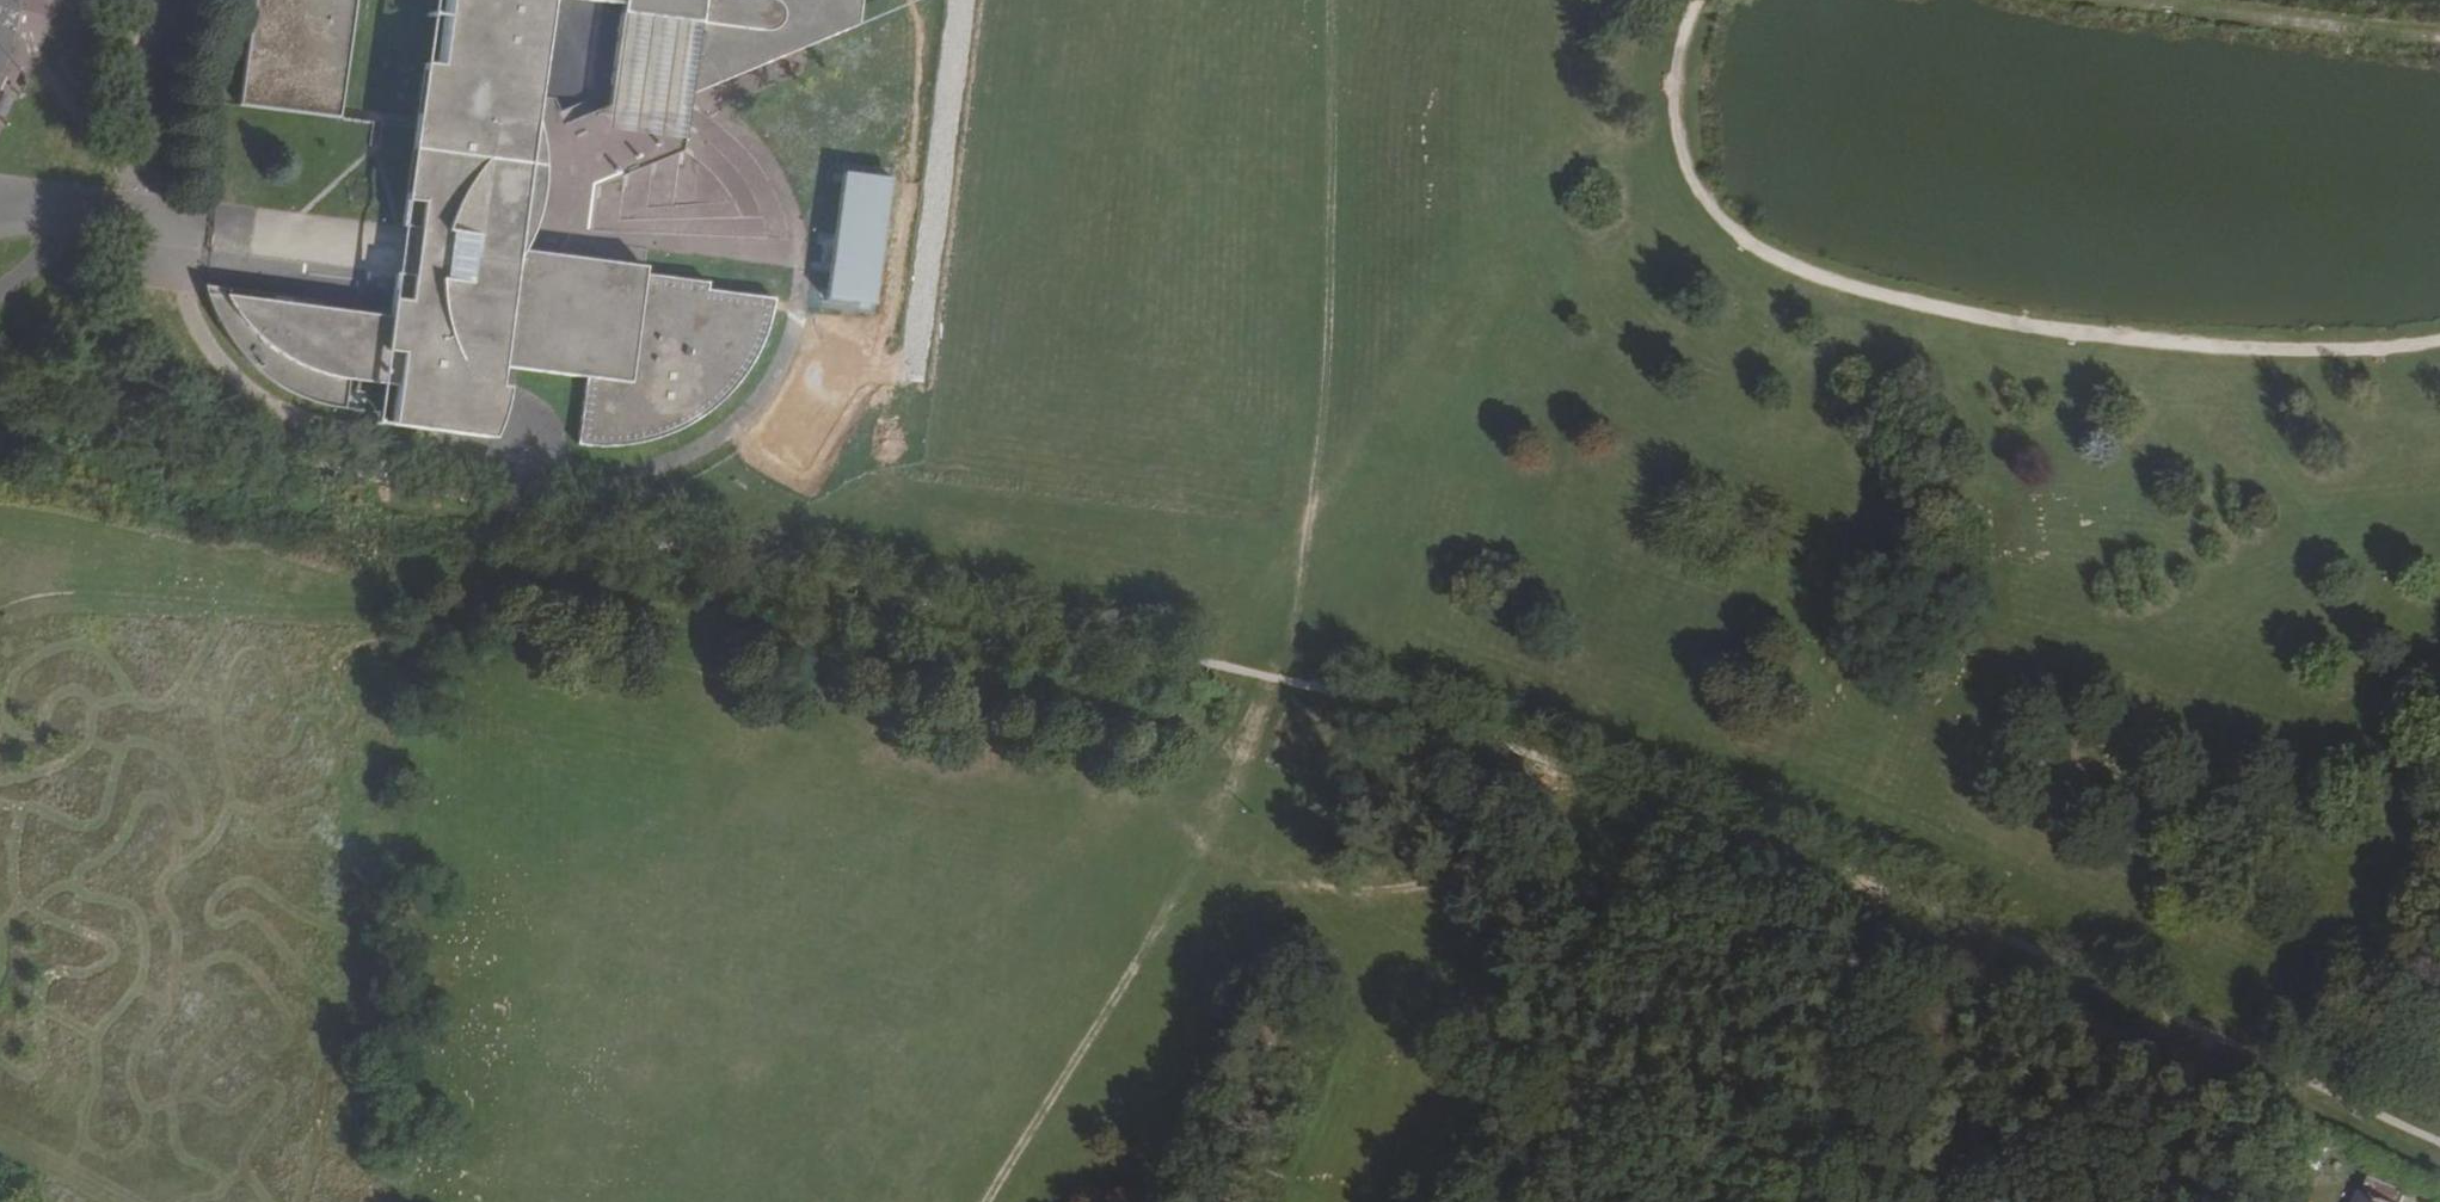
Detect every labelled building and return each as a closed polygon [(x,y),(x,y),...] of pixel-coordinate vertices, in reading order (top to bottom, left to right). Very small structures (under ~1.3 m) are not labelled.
[(438,66),(406,320),(388,317),(355,313),(225,295),(232,309),(253,333),(276,352),(299,365),(322,374),(338,377),(348,379),(397,386),(392,425),(492,438),(501,366),(586,377),(577,444),(608,446),(633,444),(658,438),(684,427),(703,415),(725,397),(745,373),(757,353),(764,336),(770,314),(773,299),(707,290),(707,283),(644,274),(644,267),(516,250),(537,96),(555,98),(565,124),(608,106),(688,117),(691,94),(858,25),(860,0),(446,0),(438,66)] [(240,105),(340,118),(355,0),(254,0),(240,105)] [(438,66),(422,64),(388,317),(406,320),(438,66)] [(842,174),(826,299),(871,305),(886,180),(842,174)] [(223,332),(242,356),(258,372),(276,384),(298,396),(321,404),(334,407),(344,409),(348,379),(338,377),(322,374),(299,365),(276,352),(253,333),(232,309),(225,295),(207,293),(211,310),(223,332)] [(2361,1191),(2357,1201),(2404,1201),(2408,1191),(2370,1177),(2364,1193),(2361,1191)]
